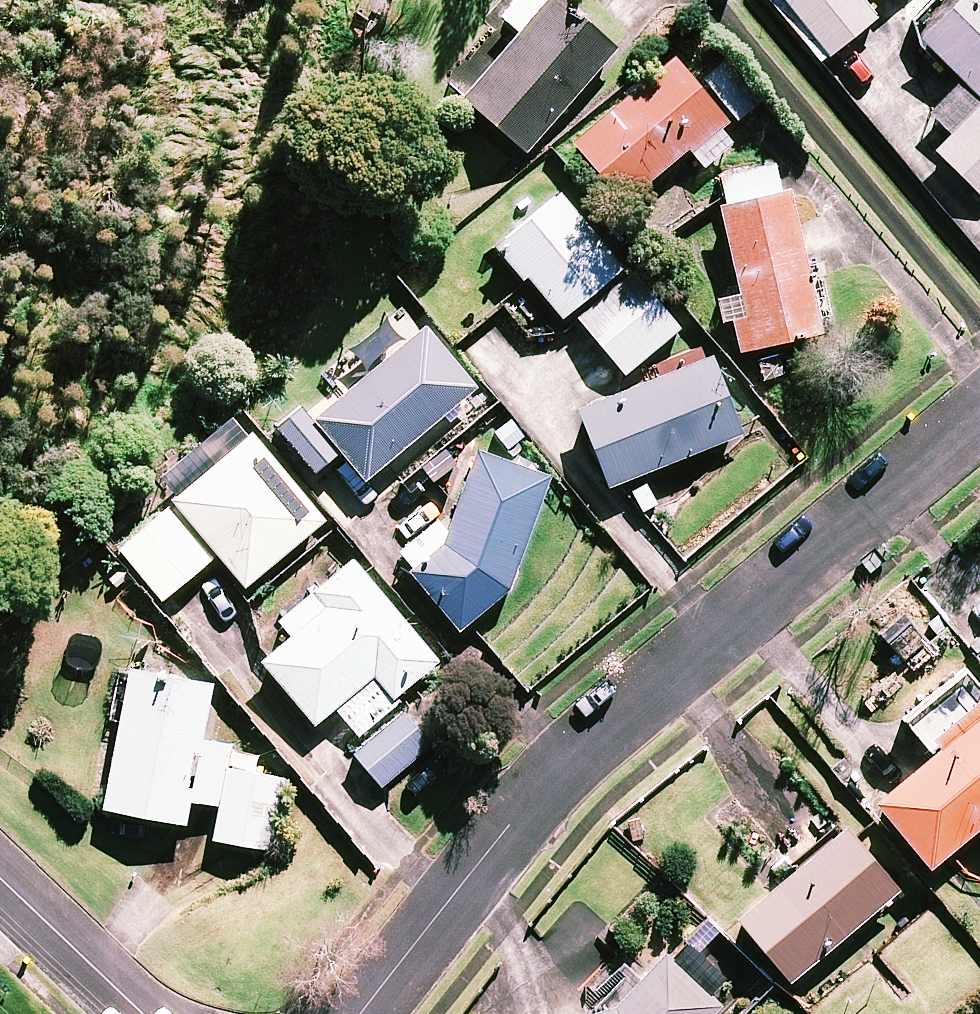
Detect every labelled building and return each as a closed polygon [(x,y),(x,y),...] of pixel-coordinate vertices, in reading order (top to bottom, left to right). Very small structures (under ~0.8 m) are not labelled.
[(561,0),(508,0),(484,28),(490,33),(447,81),(526,151),(617,49),(561,0)] [(863,0),(774,0),(821,60),(876,17),(863,0)] [(917,35),(962,81),(931,111),(952,133),(936,150),(979,194),(979,0),(953,0),(917,35)] [(699,85),(674,56),(574,141),(624,201),(688,147),(705,166),(741,135),(732,125),(760,100),(725,62),(699,85)] [(821,331),(788,190),(781,192),(774,162),(721,175),(728,204),(721,206),(741,292),(727,295),(740,350),(821,331)] [(560,194),(492,251),(519,282),(527,275),(563,317),(622,267),(560,194)] [(679,328),(632,272),(578,318),(624,374),(679,328)] [(477,387),(426,325),(410,338),(394,318),(326,373),(340,390),(285,434),(315,471),(341,449),(365,479),(477,387)] [(741,432),(711,357),(579,410),(610,486),(741,432)] [(324,520),(249,430),(170,496),(245,586),(324,520)] [(549,480),(478,452),(433,565),(415,575),(459,629),(506,590),(549,480)] [(211,558),(168,507),(119,549),(162,600),(211,558)] [(438,661),(353,559),(280,619),(293,635),(263,660),(315,723),(335,706),(359,736),(398,703),(394,698),(438,661)] [(211,682),(130,667),(104,807),(185,822),(190,798),(221,804),(214,839),(271,850),(284,779),(227,768),(231,745),(201,739),(211,682)] [(960,674),(904,719),(933,754),(876,799),(930,866),(979,826),(979,699),(960,674)] [(432,745),(404,711),(353,753),(382,787),(432,745)] [(898,889),(845,827),(738,919),(792,982),(898,889)] [(675,955),(620,1001),(576,1013),(714,1013),(724,1004),(675,955)]
